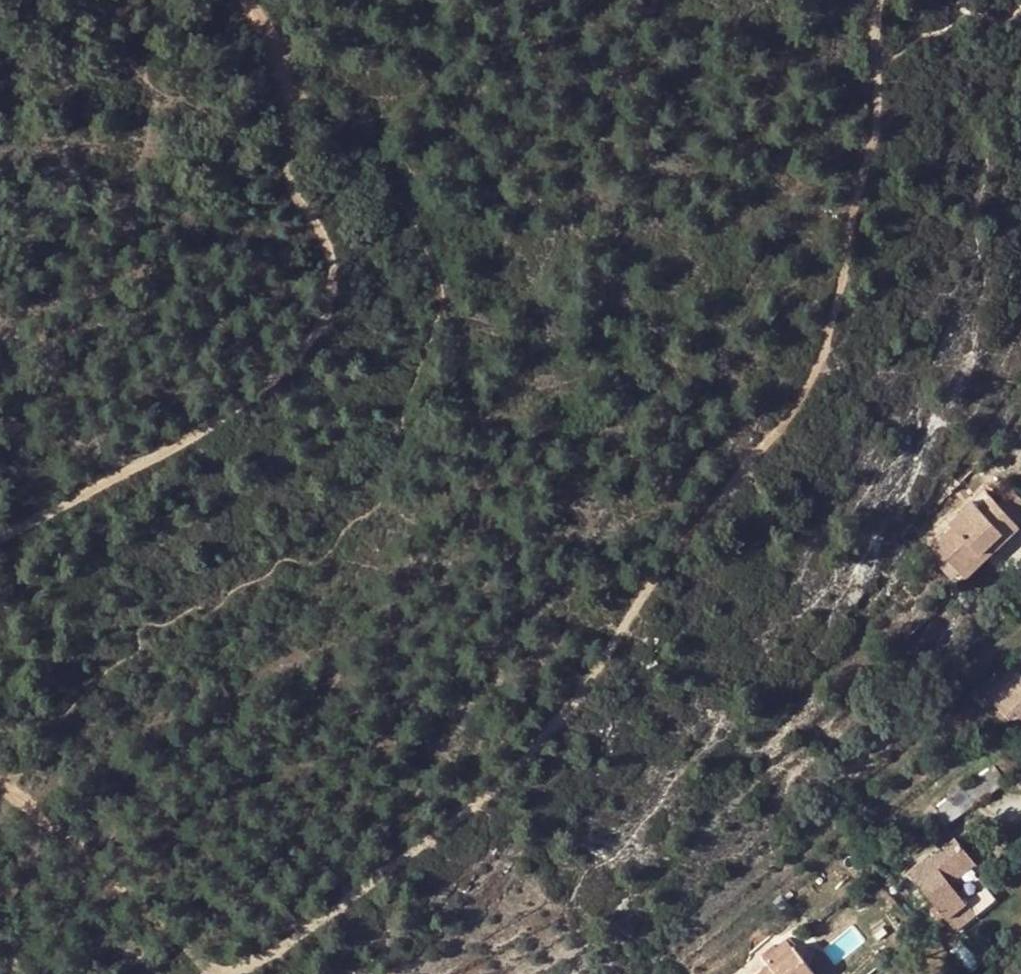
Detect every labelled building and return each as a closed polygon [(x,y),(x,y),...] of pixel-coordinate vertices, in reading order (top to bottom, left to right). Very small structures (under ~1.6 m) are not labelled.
[(998,504),(1018,524),(1020,521),(1020,499),(1013,490),(998,504)] [(952,528),(934,545),(965,578),(1019,526),(1018,524),(998,504),(997,502),(984,514),(973,501),(949,524),(952,528)] [(958,571),(938,550),(930,557),(951,578),(958,571)] [(998,703),(1020,726),(1020,685),(1020,683),(998,703)] [(1004,784),(992,767),(931,810),(942,827),(1004,784)] [(927,855),(906,870),(954,930),(992,900),(973,874),(978,870),(953,838),(929,858),(927,855)] [(760,955),(769,966),(792,947),(785,939),(775,948),(773,945),(760,955)] [(792,947),(769,966),(759,973),(813,973),(792,947)]
